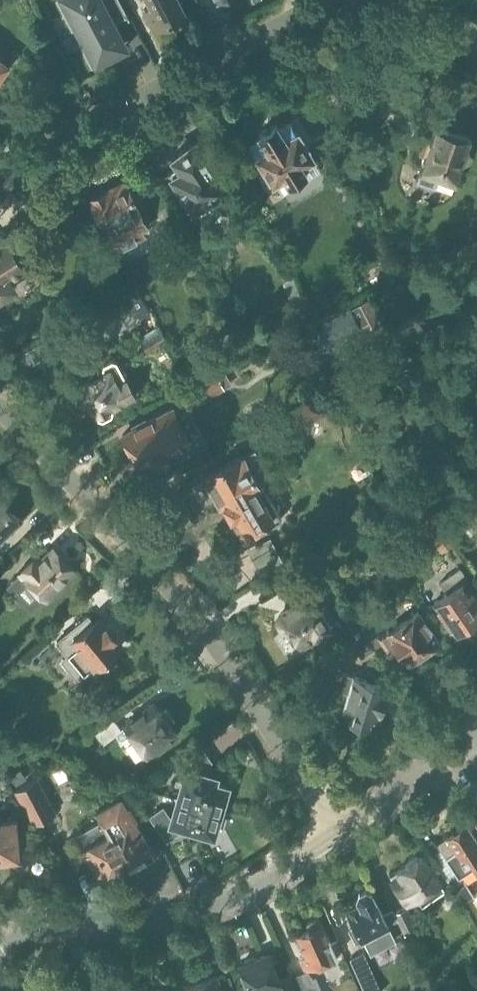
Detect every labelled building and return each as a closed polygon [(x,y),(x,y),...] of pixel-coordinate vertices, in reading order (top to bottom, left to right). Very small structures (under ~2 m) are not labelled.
[(129,18),(130,18),(121,0),(68,0),(96,55),(124,41),(114,21),(127,15),(129,18)] [(150,5),(145,7),(156,28),(186,12),(179,0),(147,0),(150,5)] [(307,171),(303,164),(315,157),(309,146),(310,146),(299,128),(298,129),(291,119),(279,126),(277,121),(259,132),(262,137),(250,144),(258,157),(253,160),(266,181),(271,178),(273,182),(285,175),(289,182),(307,171)] [(422,176),(420,175),(418,181),(436,188),(439,178),(457,183),(473,136),(436,124),(431,138),(425,136),(420,152),(425,154),(420,171),(423,173),(422,176)] [(181,195),(184,193),(193,207),(225,188),(196,140),(174,154),(183,169),(173,175),(176,180),(173,182),(181,195)] [(137,202),(126,180),(92,197),(118,248),(146,233),(142,225),(154,218),(143,199),(137,202)] [(16,288),(10,279),(26,269),(22,264),(26,261),(17,248),(13,250),(6,239),(0,243),(0,299),(16,288)] [(299,273),(288,279),(296,295),(307,289),(299,273)] [(337,316),(316,327),(325,344),(365,323),(377,317),(368,300),(337,316)] [(205,349),(184,359),(195,382),(216,371),(205,349)] [(86,402),(90,400),(99,418),(104,420),(113,415),(114,410),(113,408),(116,406),(117,408),(123,403),(124,402),(128,399),(127,398),(135,394),(118,360),(113,359),(104,363),(103,368),(105,372),(78,386),(76,391),(81,400),(86,402)] [(218,374),(197,386),(204,400),(225,388),(218,374)] [(321,396),(287,414),(296,431),(330,412),(321,396)] [(175,407),(124,434),(140,464),(149,459),(152,466),(180,451),(176,445),(191,437),(175,407)] [(224,505),(232,519),(233,518),(242,534),(258,525),(261,530),(282,518),(256,472),(273,462),(262,443),(203,477),(220,507),(224,505)] [(458,492),(465,503),(476,495),(476,480),(458,492)] [(23,520),(12,510),(19,503),(4,488),(0,492),(0,543),(23,520)] [(27,580),(40,594),(42,594),(47,600),(62,586),(59,583),(75,568),(53,546),(43,556),(39,552),(18,572),(22,577),(23,575),(26,578),(27,580)] [(454,631),(456,629),(461,632),(468,627),(467,622),(476,615),(476,596),(466,581),(469,579),(460,567),(440,581),(447,591),(433,601),(454,631)] [(288,625),(300,642),(315,634),(322,645),(345,629),(338,619),(332,622),(316,598),(312,594),(286,610),(280,615),(278,618),(279,621),(279,623),(281,624),(283,625),(286,625),(288,625)] [(439,640),(417,609),(389,629),(376,610),(361,620),(378,644),(382,641),(392,654),(400,648),(408,661),(418,654),(421,658),(432,650),(429,646),(439,640)] [(57,640),(67,653),(62,658),(79,678),(94,666),(95,667),(123,644),(116,636),(118,633),(118,631),(118,629),(117,626),(115,625),(114,623),(111,623),(107,623),(99,615),(93,620),(88,614),(57,640)] [(378,644),(361,620),(345,631),(362,655),(378,644)] [(344,709),(351,711),(349,718),(369,724),(371,717),(379,719),(389,686),(375,681),(377,675),(368,672),(366,679),(344,672),(339,688),(349,691),(344,709)] [(160,711),(154,703),(125,724),(147,753),(176,732),(170,723),(175,720),(166,707),(160,711)] [(114,718),(96,732),(104,743),(122,729),(114,718)] [(183,762),(187,767),(179,797),(226,810),(229,797),(225,796),(228,785),(215,781),(217,775),(201,771),(203,766),(211,760),(203,748),(183,762)] [(33,825),(56,812),(37,778),(14,791),(33,825)] [(126,862),(134,858),(136,861),(141,863),(152,857),(153,851),(151,848),(152,847),(129,806),(137,801),(133,794),(124,778),(112,785),(118,796),(96,809),(102,819),(126,862)] [(222,824),(226,810),(179,797),(172,820),(163,807),(151,815),(168,838),(179,830),(179,829),(185,825),(190,826),(210,832),(214,833),(217,822),(222,824)] [(0,816),(0,857),(19,855),(15,814),(0,816)] [(102,819),(76,834),(100,877),(126,862),(102,819)] [(452,885),(464,904),(476,897),(474,893),(476,891),(476,877),(476,876),(476,839),(467,823),(437,843),(459,876),(461,874),(464,878),(452,885)] [(405,898),(409,904),(418,898),(424,906),(448,890),(442,882),(443,881),(424,853),(420,855),(418,853),(409,859),(411,861),(397,870),(413,892),(405,898)] [(359,899),(347,905),(357,925),(350,929),(356,942),(362,939),(363,940),(365,939),(371,952),(397,938),(391,925),(390,924),(398,920),(394,913),(392,910),(384,915),(371,890),(366,888),(359,892),(358,896),(359,899)] [(407,907),(394,913),(398,920),(405,934),(417,928),(407,907)] [(287,964),(291,971),(298,989),(301,987),(302,990),(323,990),(317,978),(313,979),(309,969),(337,956),(344,953),(338,940),(331,943),(319,916),(307,922),(310,929),(298,934),(307,954),(299,958),(287,964)] [(240,963),(252,990),(299,990),(298,989),(291,971),(279,976),(269,952),(240,963)] [(350,959),(365,990),(383,990),(378,982),(365,952),(350,959)] [(216,975),(191,986),(193,990),(223,990),(216,975)]
